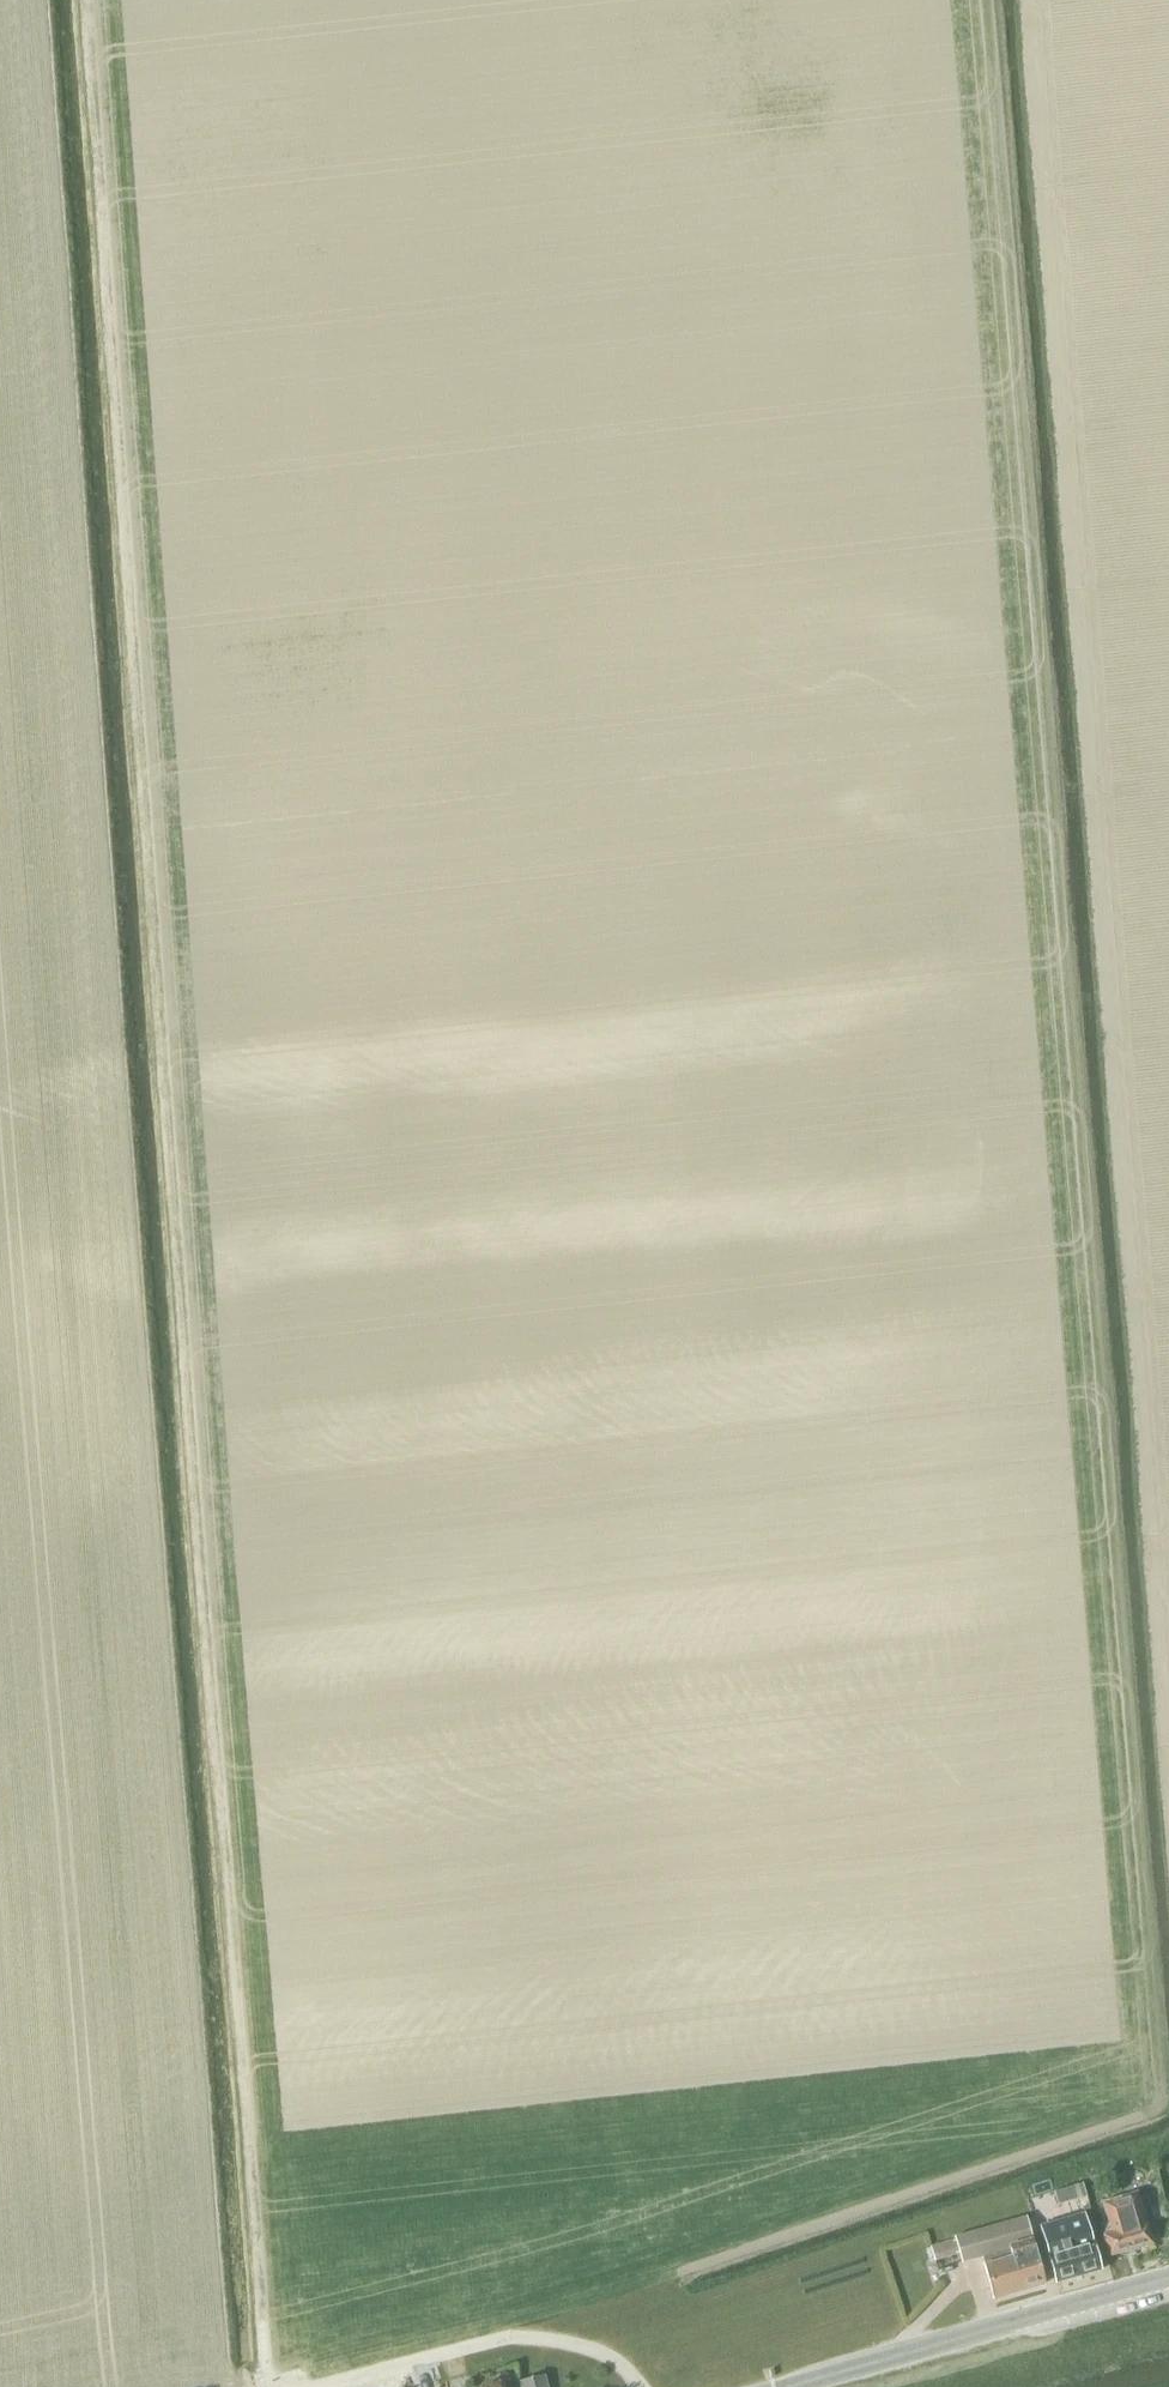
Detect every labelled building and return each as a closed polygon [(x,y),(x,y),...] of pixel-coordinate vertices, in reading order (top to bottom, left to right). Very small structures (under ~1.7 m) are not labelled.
[(1057,2191),(1062,2206),(1089,2196),(1084,2181),(1057,2191)] [(1109,2255),(1152,2243),(1145,2224),(1146,2224),(1142,2214),(1135,2189),(1104,2198),(1111,2221),(1100,2225),(1109,2255)] [(1056,2283),(1100,2270),(1084,2214),(1039,2227),(1056,2283)] [(1045,2283),(1024,2216),(973,2232),(953,2238),(953,2239),(958,2253),(961,2263),(981,2256),(994,2299),(1045,2283)] [(544,2375),(519,2382),(521,2386),(547,2386),(544,2375)]
